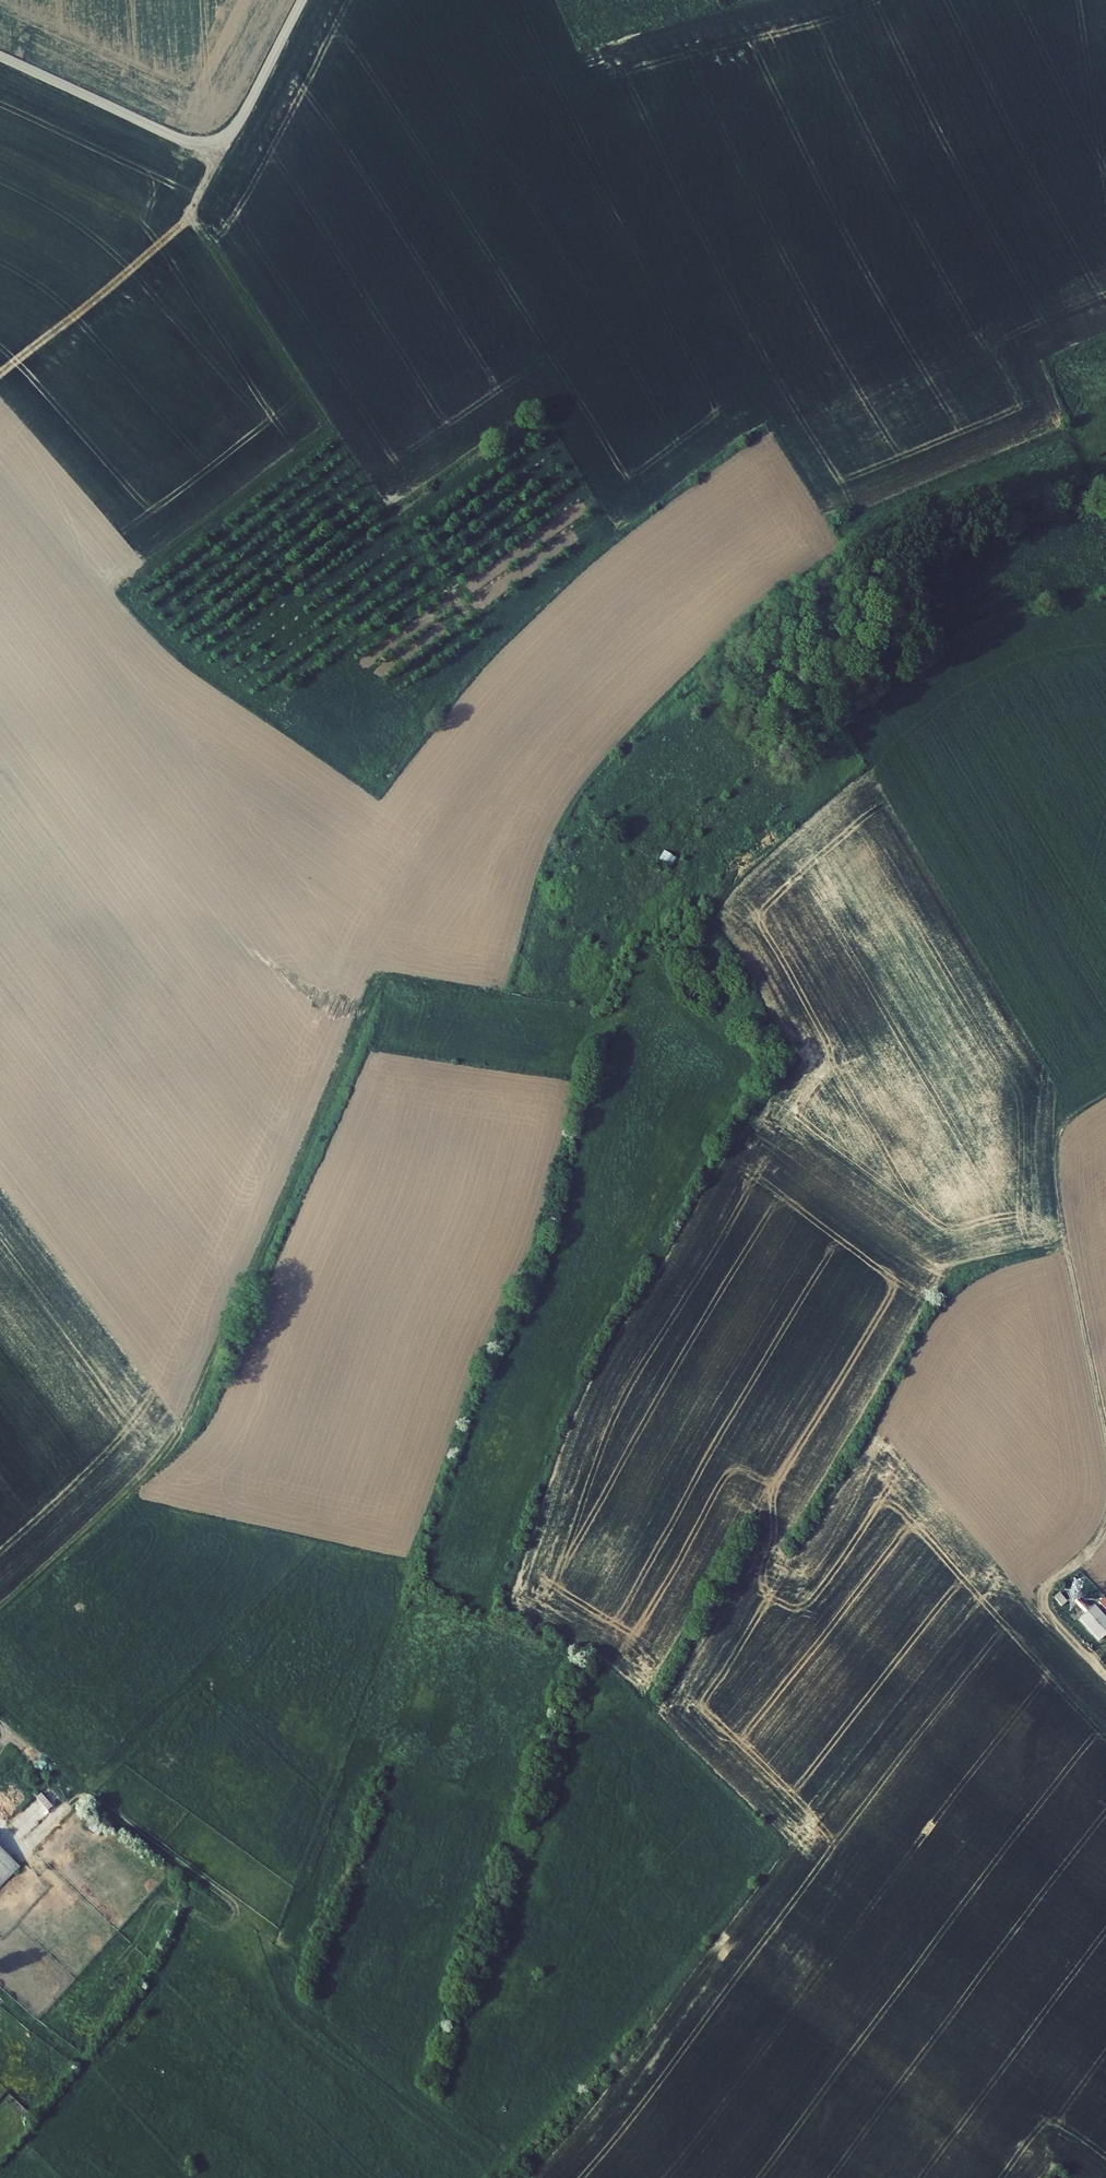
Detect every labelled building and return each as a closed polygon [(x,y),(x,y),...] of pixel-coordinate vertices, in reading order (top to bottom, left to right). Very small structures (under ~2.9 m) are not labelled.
[(671,869),(676,859),(665,853),(660,864),(671,869)] [(1060,1594),(1055,1598),(1061,1606),(1066,1601),(1060,1594)] [(1103,1597),(1098,1602),(1105,1611),(1105,1601),(1103,1597)] [(1080,1620),(1100,1640),(1105,1635),(1105,1619),(1095,1607),(1080,1620)] [(19,1854),(0,1836),(0,1874),(19,1854)]
